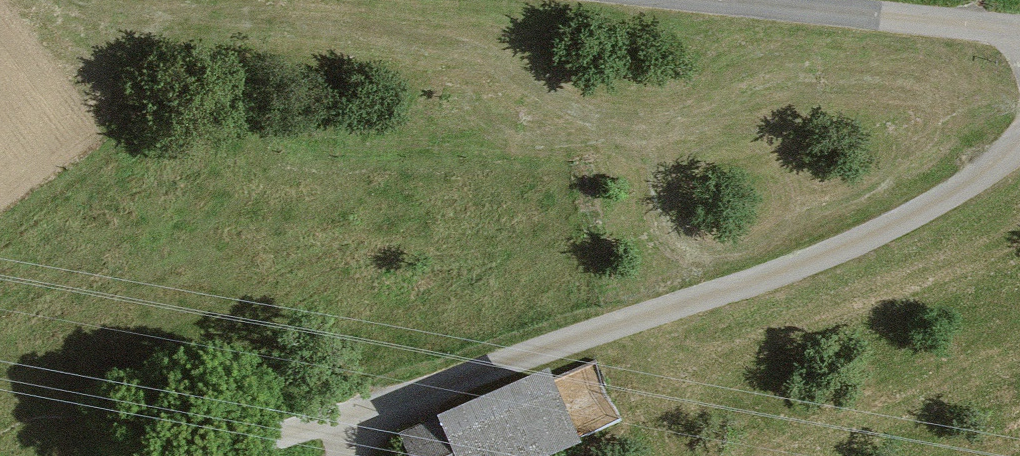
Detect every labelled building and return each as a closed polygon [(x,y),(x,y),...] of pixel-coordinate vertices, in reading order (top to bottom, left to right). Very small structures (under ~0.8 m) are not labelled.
[(431,441),(437,455),(587,455),(636,435),(606,366),(431,441)]
